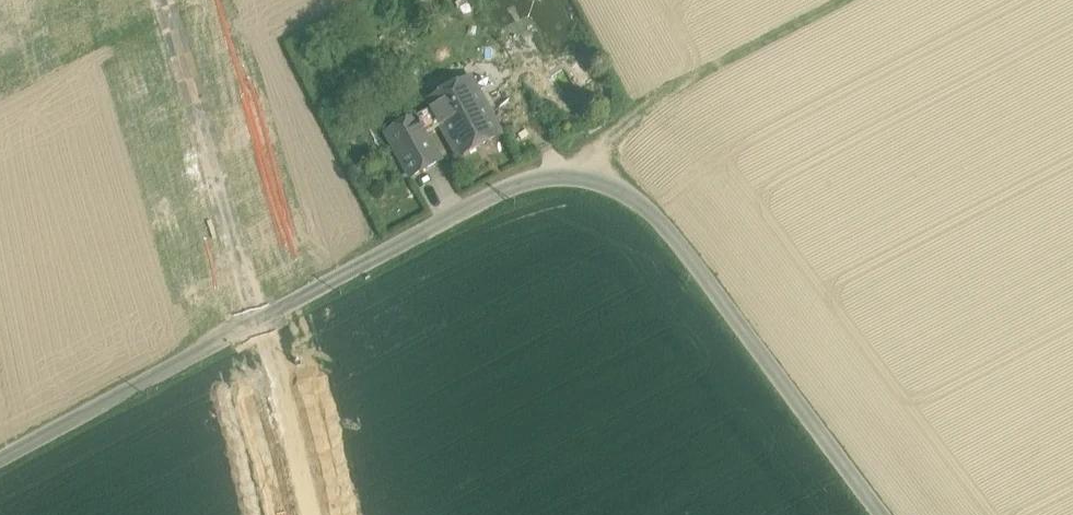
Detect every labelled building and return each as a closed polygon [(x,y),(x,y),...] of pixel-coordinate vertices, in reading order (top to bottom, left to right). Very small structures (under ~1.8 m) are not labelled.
[(471,78),(428,101),(432,109),(442,126),(459,158),(501,135),(471,78)] [(432,109),(387,134),(411,178),(442,161),(427,134),(442,126),(432,109)]
